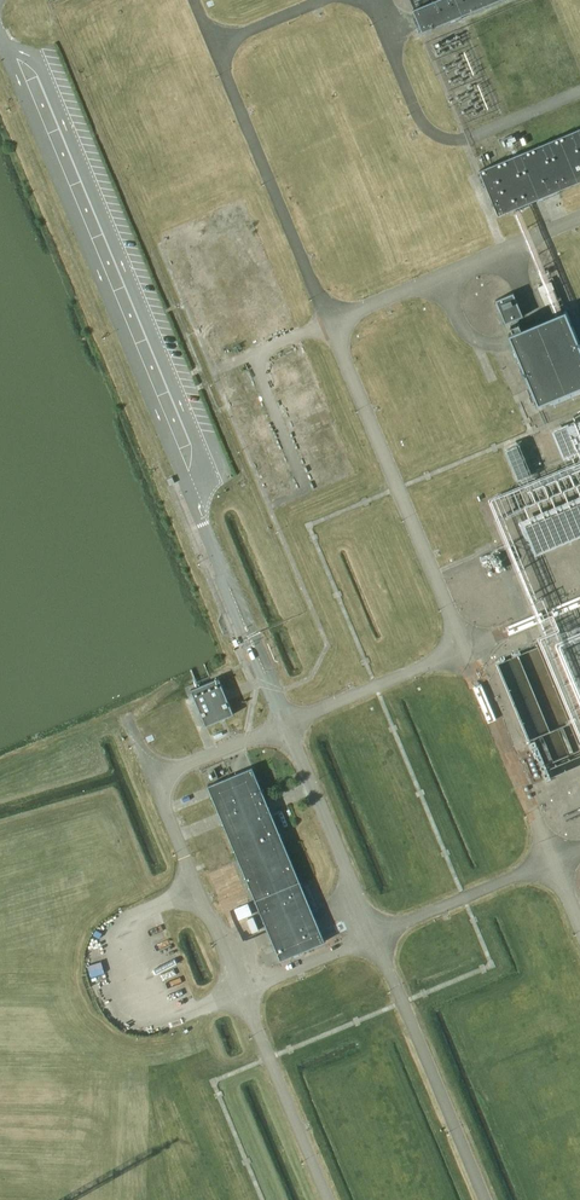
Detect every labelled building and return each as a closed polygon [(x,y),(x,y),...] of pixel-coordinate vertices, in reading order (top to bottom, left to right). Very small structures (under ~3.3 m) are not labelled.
[(414,9),(423,31),(497,0),(436,0),(414,9)] [(480,170),(499,214),(579,181),(579,128),(480,170)] [(496,300),(505,323),(523,315),(513,293),(496,300)] [(565,310),(521,328),(519,322),(511,325),(513,332),(509,334),(538,403),(579,386),(579,345),(565,310)] [(579,451),(579,442),(572,422),(556,428),(567,456),(579,451)] [(519,474),(532,470),(524,441),(511,445),(519,474)] [(539,552),(579,536),(579,458),(576,464),(573,463),(565,469),(556,472),(558,479),(550,482),(546,490),(542,493),(546,485),(540,483),(542,489),(540,493),(541,495),(546,506),(538,503),(537,501),(531,514),(529,516),(527,515),(526,517),(539,552)] [(191,689),(206,725),(234,713),(219,678),(191,689)] [(252,767),(208,786),(281,959),(325,941),(252,767)] [(221,860),(235,855),(227,834),(213,839),(221,860)] [(225,912),(254,902),(239,861),(210,871),(225,912)]
